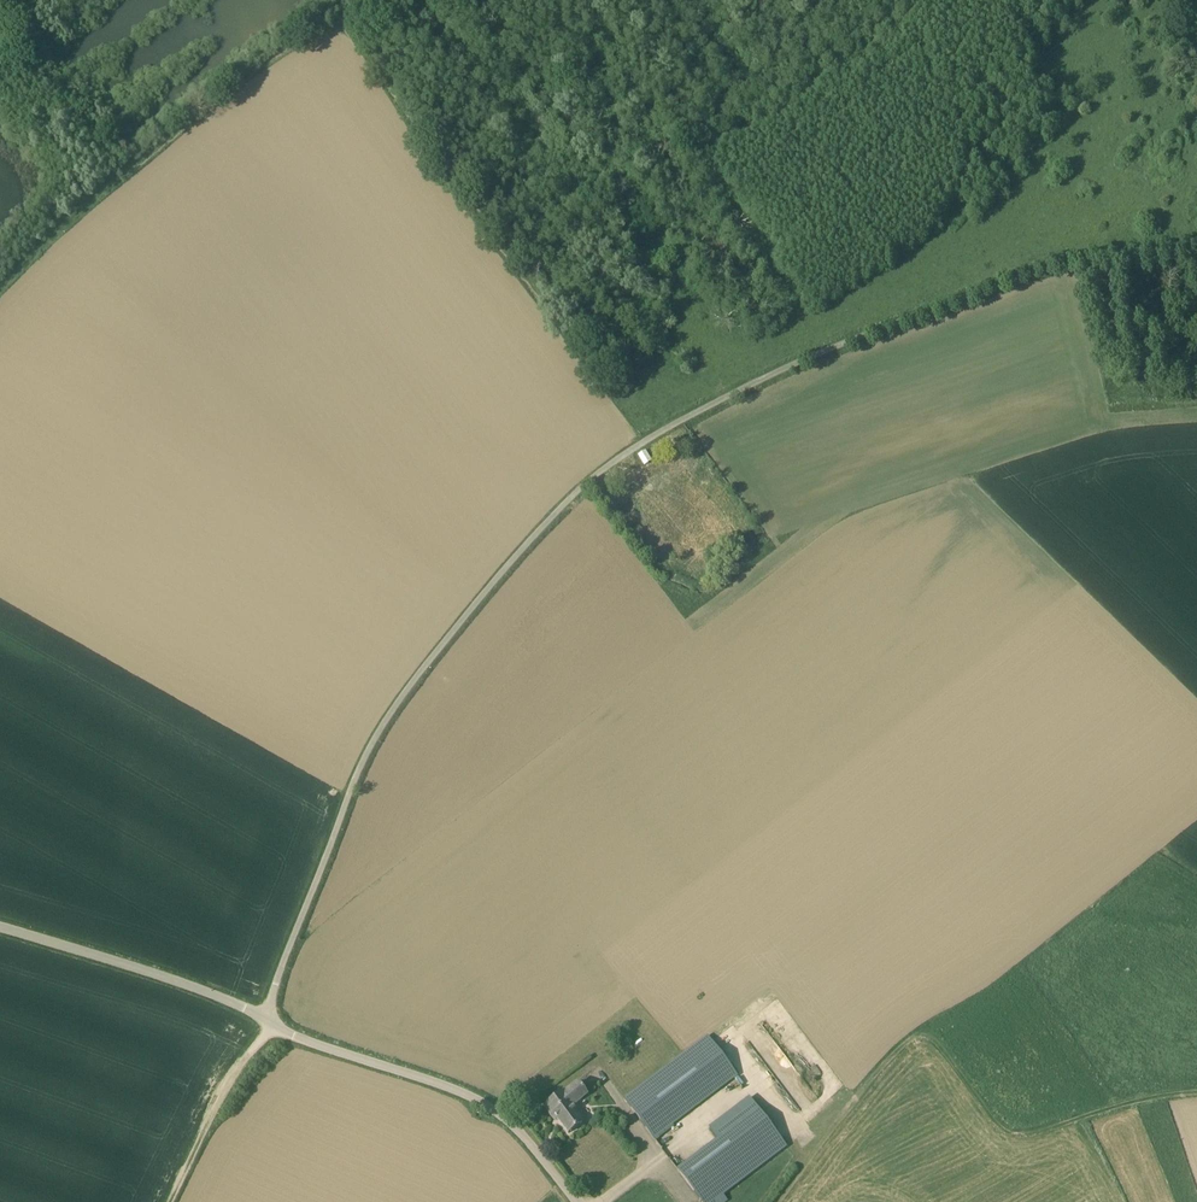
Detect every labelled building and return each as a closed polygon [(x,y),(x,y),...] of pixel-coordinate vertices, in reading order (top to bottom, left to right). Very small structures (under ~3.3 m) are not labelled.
[(610,509),(635,493),(631,486),(606,502),(610,509)] [(624,1100),(652,1137),(737,1073),(709,1035),(624,1100)] [(572,1102),(586,1092),(578,1082),(565,1092),(564,1092),(544,1107),(552,1118),(555,1115),(569,1133),(586,1120),(572,1102)] [(701,1201),(712,1201),(787,1145),(759,1107),(678,1169),(701,1201)]
